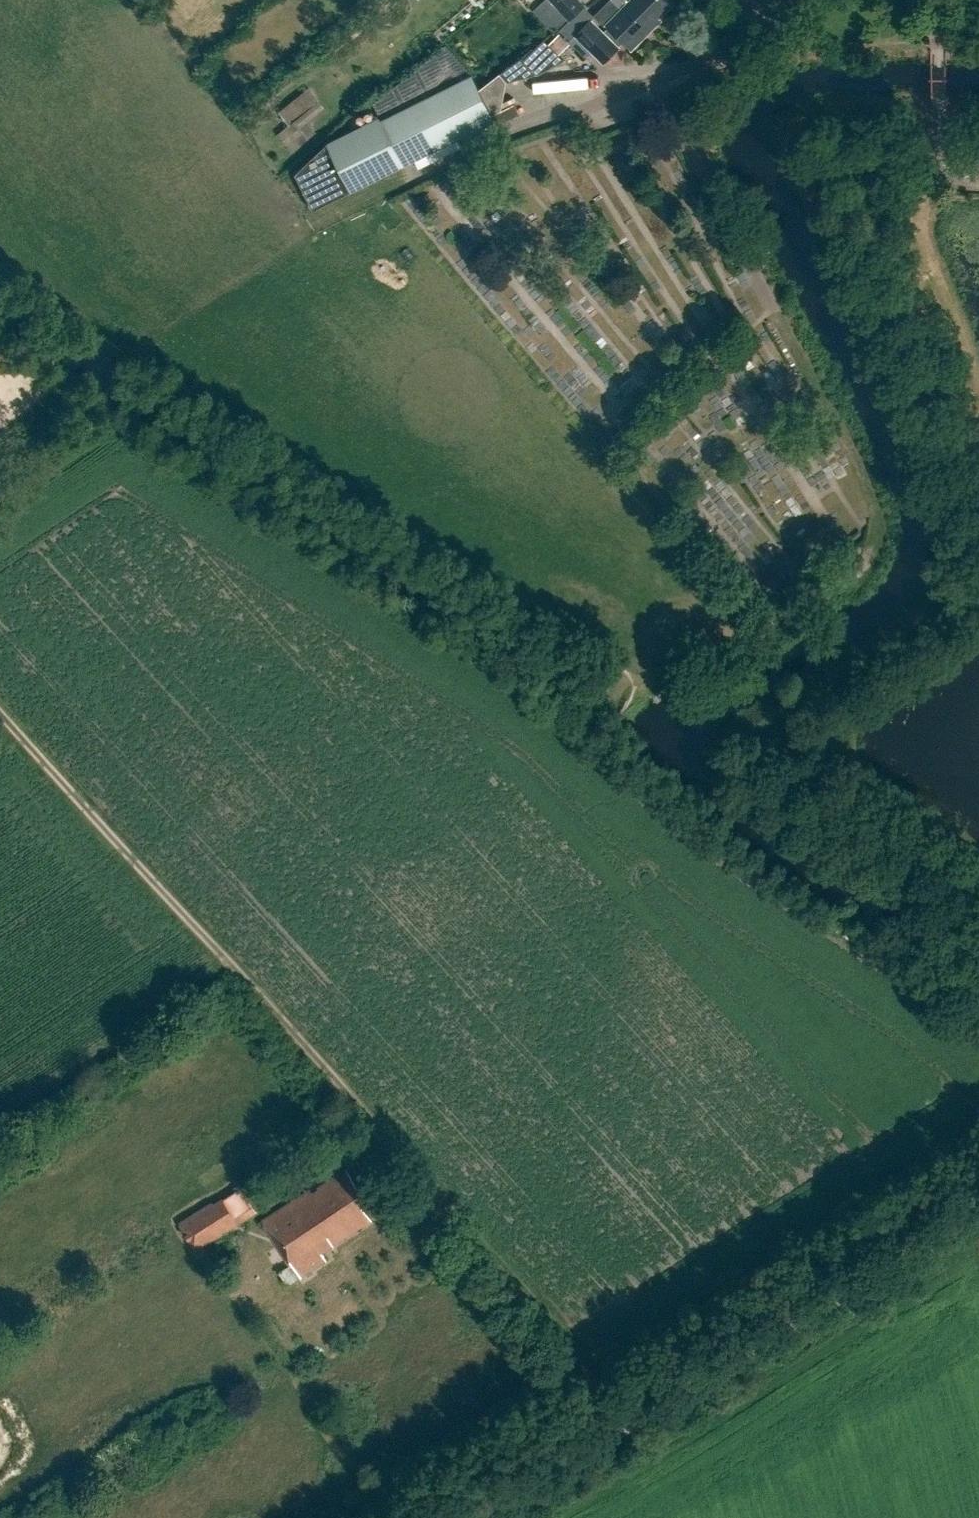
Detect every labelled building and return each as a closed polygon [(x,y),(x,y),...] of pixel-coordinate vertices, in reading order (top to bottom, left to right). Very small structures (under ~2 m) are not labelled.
[(560,30),(571,41),(575,36),(604,64),(624,43),(632,51),(662,21),(659,19),(671,7),(665,0),(631,0),(606,25),(609,28),(604,33),(591,21),(595,17),(584,7),(585,7),(579,0),(546,0),(534,11),(553,32),(569,20),(570,21),(560,30)] [(537,60),(534,57),(529,62),(539,71),(551,58),(555,62),(572,43),(561,33),(537,60)] [(474,76),(446,45),(376,107),(382,121),(327,144),(296,175),(314,210),(462,137),(465,143),(498,127),(473,76),(474,76)] [(300,145),(316,133),(302,115),(286,127),(300,145)] [(310,1190),(262,1221),(295,1270),(296,1269),(301,1276),(327,1260),(322,1252),(372,1220),(361,1203),(367,1199),(347,1168),(312,1192),(310,1190)] [(225,1197),(179,1224),(195,1250),(240,1223),(225,1197)]
